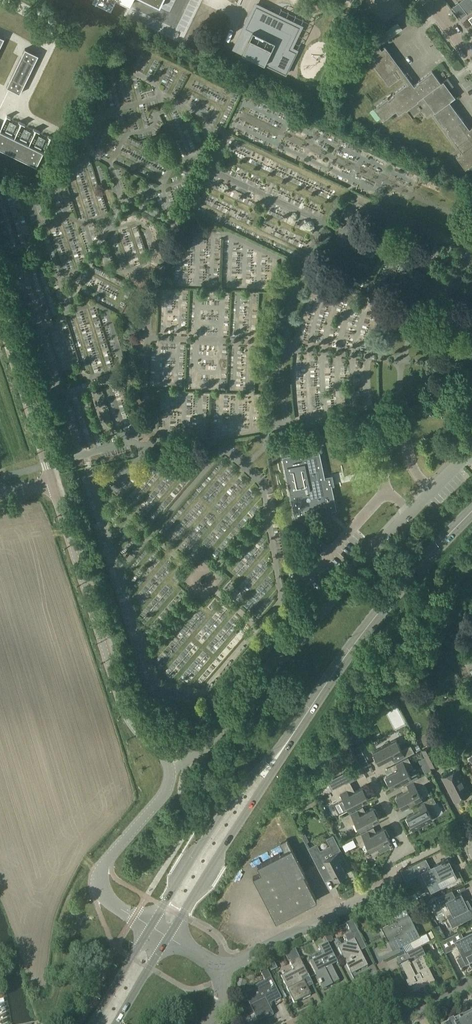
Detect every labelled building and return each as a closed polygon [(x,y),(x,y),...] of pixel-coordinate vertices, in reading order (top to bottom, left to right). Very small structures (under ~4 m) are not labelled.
[(96,2),(96,3),(110,10),(114,3),(115,0),(97,0),(96,2)] [(471,10),(471,0),(462,7),(467,13),(467,14),(471,10)] [(453,6),(461,17),(467,13),(462,7),(458,2),(453,6)] [(238,41),(235,49),(286,73),(298,49),(297,48),(296,51),(289,48),(300,26),(256,5),(245,27),(252,31),(246,44),(238,41)] [(14,40),(21,25),(0,16),(0,33),(14,40)] [(360,45),(362,48),(384,78),(389,85),(400,76),(406,83),(373,107),(382,119),(395,110),(397,114),(404,109),(405,110),(418,101),(417,99),(423,95),(435,111),(433,113),(457,146),(462,152),(456,156),(465,169),(471,164),(471,126),(471,127),(465,119),(464,120),(451,103),(449,101),(454,97),(448,89),(452,87),(454,85),(448,77),(442,81),(440,82),(431,70),(412,84),(402,70),(386,48),(385,46),(381,48),(374,39),(372,36),(365,41),(360,45)] [(38,55),(25,48),(6,86),(20,93),(38,55)] [(52,135),(7,115),(1,127),(0,126),(0,148),(39,165),(47,147),(52,135)] [(229,141),(264,157),(268,149),(232,133),(229,141)] [(21,251),(9,255),(11,262),(23,258),(21,251)] [(256,287),(253,335),(264,335),(266,304),(269,304),(270,288),(256,287)] [(250,343),(233,343),(233,358),(250,359),(250,343)] [(283,456),(282,456),(294,514),(295,518),(298,517),(300,517),(301,517),(300,513),(299,510),(325,504),(326,507),(327,511),(335,509),(337,509),(336,504),(335,502),(332,485),(334,484),(331,484),(331,483),(330,476),(325,477),(320,456),(319,449),(318,449),(306,451),(305,452),(298,453),(289,455),(283,456)] [(358,723),(347,739),(348,740),(353,744),(364,728),(359,724),(358,723)] [(401,750),(395,738),(372,750),(378,762),(391,755),(394,760),(412,751),(409,745),(401,750)] [(368,763),(359,745),(352,749),(361,767),(368,763)] [(438,763),(429,745),(420,749),(429,767),(438,763)] [(410,776),(406,769),(412,766),(406,756),(395,762),(398,768),(384,775),(390,786),(410,776)] [(363,774),(359,765),(353,767),(358,777),(363,774)] [(441,776),(454,800),(462,796),(461,793),(465,791),(460,781),(464,780),(457,768),(441,776)] [(428,792),(422,781),(427,779),(424,773),(406,783),(408,788),(395,795),(401,806),(428,792)] [(343,784),(349,781),(346,774),(334,781),(337,787),(343,784)] [(337,787),(331,790),(337,800),(333,802),(338,813),(348,808),(367,798),(361,787),(348,794),(343,784),(337,787)] [(419,808),(406,815),(412,827),(432,817),(432,818),(437,815),(433,807),(431,802),(434,801),(432,795),(416,803),(419,808)] [(346,826),(350,824),(355,822),(359,829),(378,818),(372,807),(359,814),(356,809),(341,816),(346,826)] [(378,849),(376,846),(389,839),(383,827),(369,834),(367,829),(355,835),(360,845),(366,842),(369,849),(370,849),(371,852),(378,849)] [(331,874),(333,878),(345,872),(338,860),(344,857),(332,835),(326,838),(330,845),(319,850),(316,843),(307,848),(323,878),(331,874)] [(252,876),(275,921),(316,899),(303,874),(304,873),(286,839),(285,840),(280,843),(284,851),(256,865),(260,872),(252,876)] [(430,867),(426,858),(411,866),(416,876),(422,873),(431,892),(441,887),(438,882),(455,874),(448,859),(446,860),(445,859),(441,861),(442,862),(430,867)] [(446,914),(448,917),(448,918),(452,926),(471,916),(471,907),(470,902),(467,898),(465,899),(461,892),(455,896),(452,889),(438,897),(441,903),(445,901),(451,912),(446,914)] [(415,947),(421,944),(430,939),(426,933),(417,937),(407,916),(397,921),(396,920),(382,927),(393,949),(411,940),(415,947)] [(440,940),(445,951),(450,949),(448,944),(456,941),(463,956),(466,962),(469,961),(471,959),(471,932),(463,936),(460,930),(440,940)] [(344,937),(347,945),(338,949),(350,974),(361,969),(361,971),(367,968),(358,949),(364,946),(357,931),(344,937)] [(421,944),(415,947),(406,951),(408,956),(401,960),(408,975),(406,976),(409,982),(411,981),(412,983),(411,984),(414,990),(420,987),(419,986),(422,984),(421,982),(423,980),(423,981),(428,979),(426,975),(432,972),(423,953),(426,952),(421,944)] [(311,963),(308,964),(322,990),(338,982),(331,967),(337,964),(327,945),(318,949),(320,953),(308,958),(311,963)] [(297,955),(295,950),(285,955),(288,960),(297,955)] [(289,964),(293,971),(280,977),(293,1004),(309,997),(301,980),(307,977),(299,960),(289,964)] [(244,996),(254,1016),(250,1018),(253,1023),(255,1023),(261,1021),(273,1015),(267,1004),(273,1001),(274,1003),(281,1000),(270,979),(265,970),(260,973),(264,982),(257,986),(258,989),(244,996)] [(445,1023),(471,1023),(471,1011),(445,1023)]
